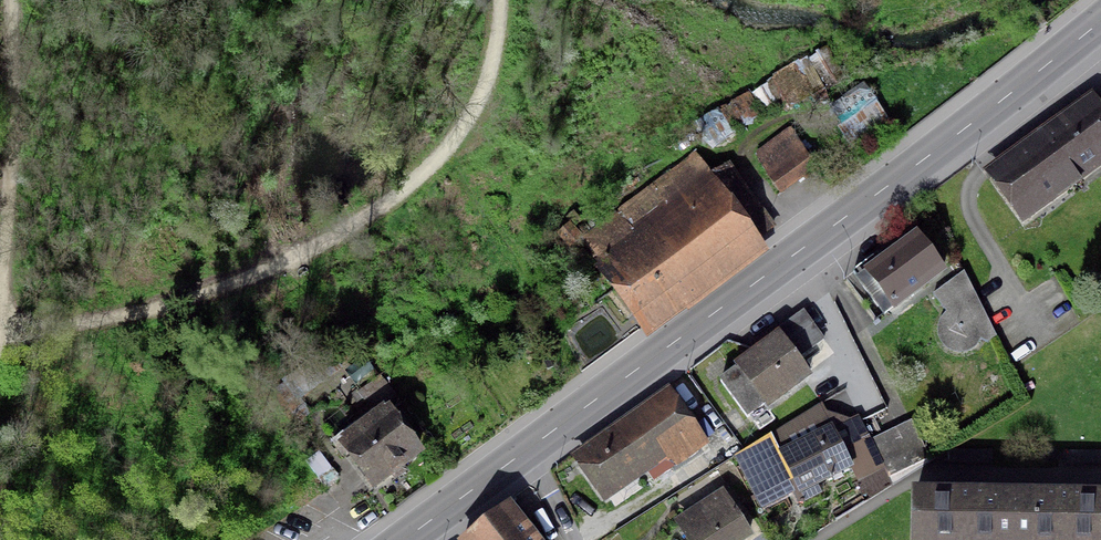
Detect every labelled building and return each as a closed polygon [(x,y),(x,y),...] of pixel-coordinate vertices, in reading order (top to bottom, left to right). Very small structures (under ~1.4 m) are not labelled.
[(843,81),(825,52),(808,62),(826,91),(843,81)] [(806,63),(774,83),(791,112),(824,93),(806,63)] [(995,175),(1025,215),(1057,191),(1066,204),(1079,195),(1074,188),(1100,168),(1100,128),(1087,108),(995,175)] [(803,156),(769,180),(779,194),(802,178),(804,180),(815,172),(803,156)] [(770,231),(745,197),(725,169),(706,182),(693,165),(587,244),(648,325),(754,247),(753,245),(770,231)] [(875,257),(851,275),(882,316),(941,273),(916,240),(882,266),(875,257)] [(958,333),(986,344),(975,321),(948,285),(932,297),(958,333)] [(746,420),(806,376),(795,361),(822,341),(802,314),(774,334),(773,332),(758,343),(762,351),(750,361),(719,383),(746,420)] [(285,385),(296,399),(318,382),(306,368),(285,385)] [(671,467),(703,445),(671,399),(581,462),(604,494),(662,454),(671,467)] [(345,448),(344,448),(373,487),(416,455),(382,411),(375,417),(372,414),(352,429),(355,433),(341,442),(345,448)] [(888,479),(928,460),(910,423),(870,442),(871,445),(855,453),(862,466),(878,458),(888,479)] [(850,468),(831,430),(779,456),(790,479),(797,475),(805,491),(850,468)] [(948,453),(948,464),(991,464),(991,453),(948,453)] [(1062,464),(1100,465),(1100,454),(1062,453),(1062,464)] [(720,475),(726,486),(734,481),(728,470),(720,475)] [(694,516),(697,521),(680,531),(685,539),(739,539),(747,534),(722,498),(694,516)] [(1070,502),(1070,500),(1062,500),(1054,500),(1054,501),(1013,501),(971,500),(971,498),(963,498),(956,498),(956,500),(913,499),(912,539),(1100,539),(1100,502),(1070,502)] [(507,509),(468,539),(532,539),(507,509)]
